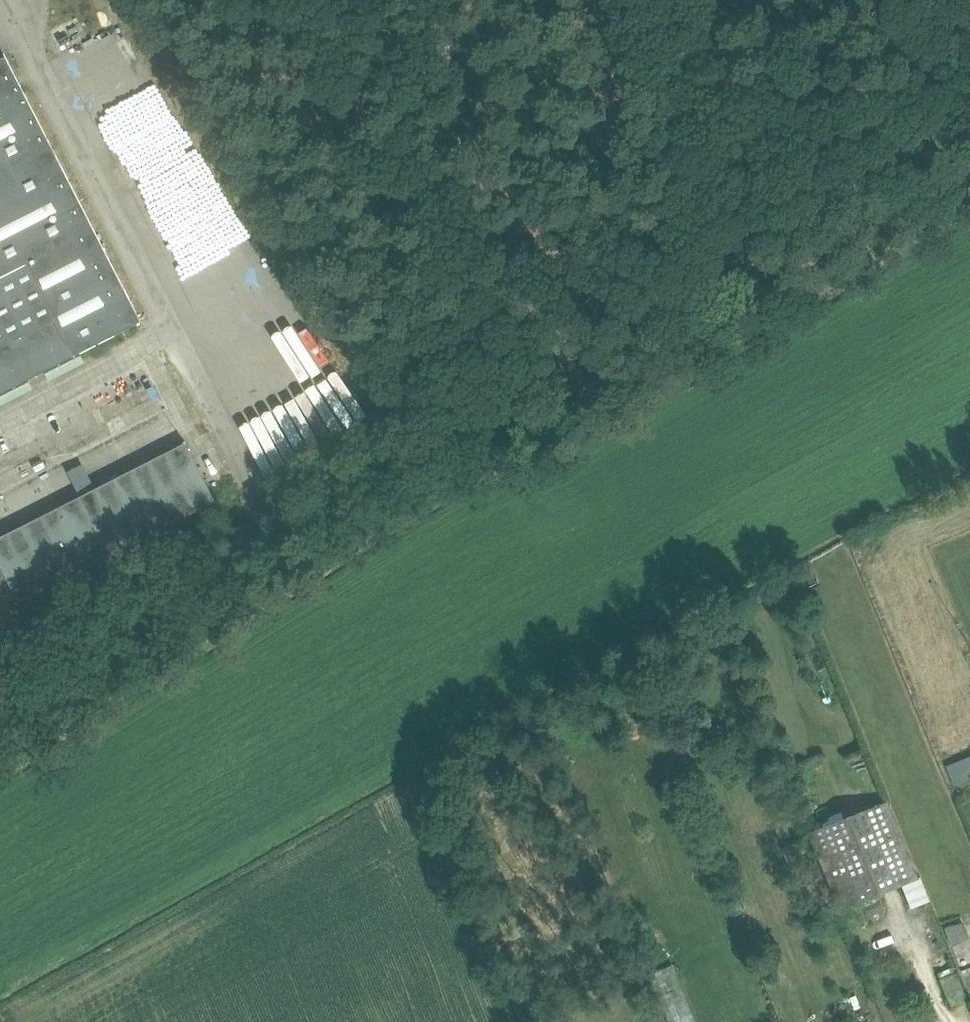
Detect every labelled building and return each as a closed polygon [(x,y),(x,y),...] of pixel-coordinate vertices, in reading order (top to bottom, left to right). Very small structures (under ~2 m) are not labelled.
[(123,25),(50,57),(94,154),(166,121),(123,25)] [(143,321),(23,88),(15,73),(8,60),(7,59),(5,60),(0,63),(0,395),(143,321)] [(130,177),(137,187),(149,179),(143,169),(130,177)] [(125,204),(146,248),(195,225),(189,214),(183,217),(178,207),(143,224),(139,215),(146,212),(139,197),(125,204)] [(238,216),(186,246),(187,289),(190,294),(196,290),(205,306),(205,283),(215,301),(229,301),(229,290),(251,289),(253,293),(257,291),(275,291),(276,314),(289,313),(285,307),(285,297),(238,216)] [(189,446),(7,535),(0,538),(0,566),(2,569),(0,570),(0,598),(7,594),(2,584),(8,581),(19,603),(216,502),(207,484),(202,472),(189,446)] [(65,470),(76,490),(90,482),(80,463),(65,470)] [(9,640),(0,622),(0,645),(9,640)] [(924,877),(885,802),(820,836),(858,911),(924,877)] [(949,946),(969,939),(962,920),(942,927),(949,946)]
